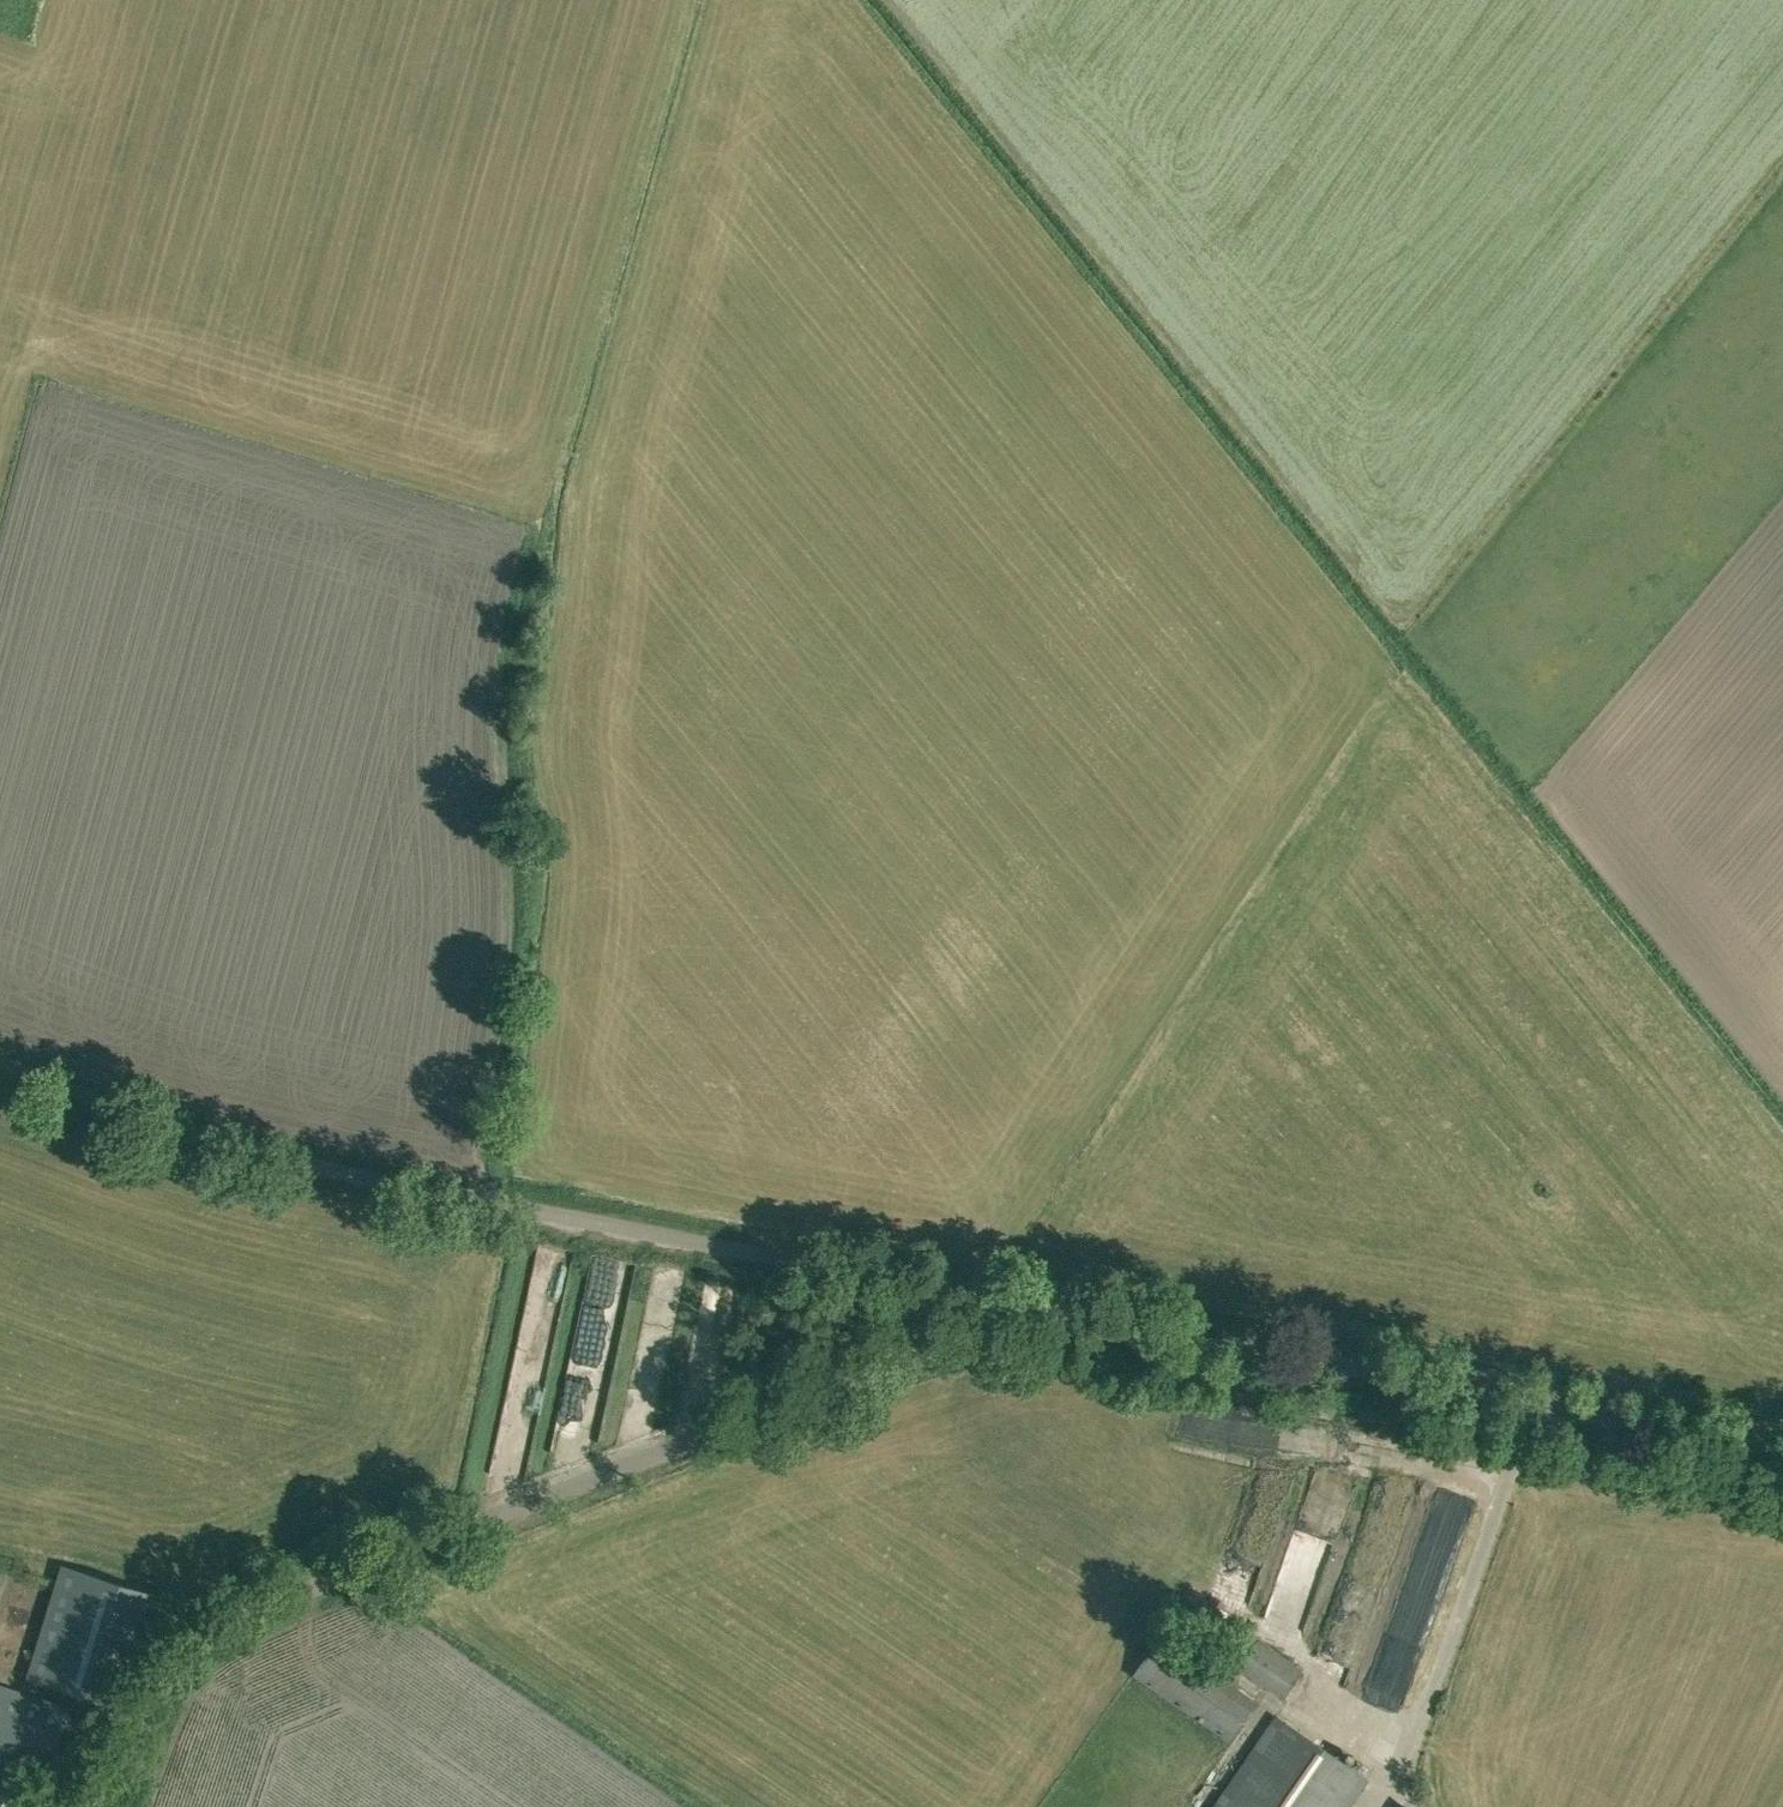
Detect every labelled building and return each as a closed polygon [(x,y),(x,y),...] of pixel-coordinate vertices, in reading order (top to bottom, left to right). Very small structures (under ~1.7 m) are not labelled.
[(121,1704),(129,1676),(155,1594),(63,1565),(29,1675),(121,1704)] [(1228,1740),(1255,1701),(1160,1636),(1134,1675),(1228,1740)] [(1284,1697),(1302,1669),(1256,1638),(1238,1666),(1284,1697)] [(67,1706),(0,1685),(0,1755),(47,1769),(67,1706)] [(1367,1777),(1276,1715),(1214,1806),(1346,1806),(1367,1777)]
